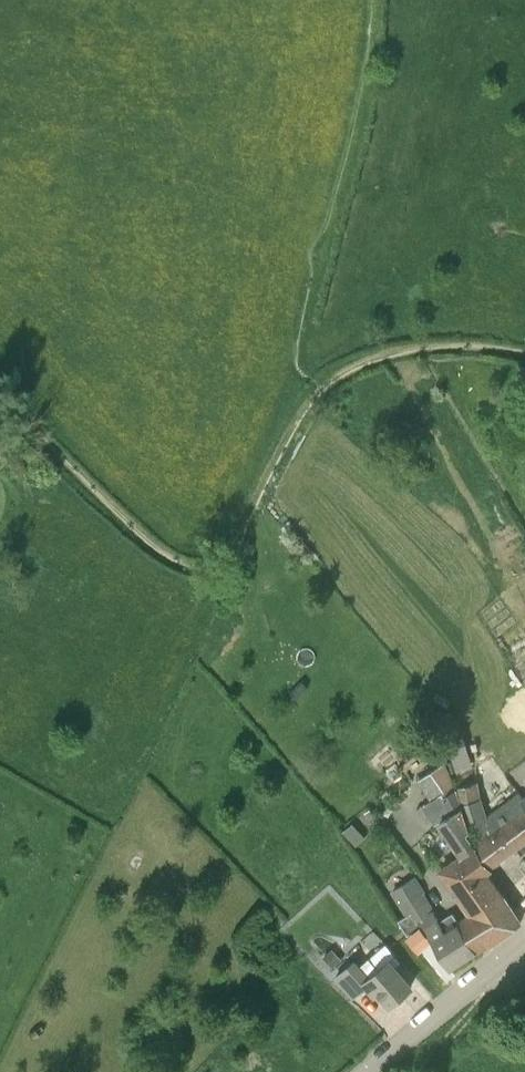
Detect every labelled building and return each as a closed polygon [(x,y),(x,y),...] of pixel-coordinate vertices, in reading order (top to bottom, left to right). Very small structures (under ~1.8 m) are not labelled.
[(289,693),(296,700),(308,687),(302,680),(289,693)] [(479,878),(487,872),(484,868),(490,864),(478,841),(460,785),(457,785),(445,761),(418,780),(431,799),(421,806),(434,824),(437,822),(460,856),(457,858),(457,859),(468,875),(474,870),(479,878)] [(460,785),(478,841),(490,864),(524,839),(524,804),(522,801),(524,799),(524,798),(524,796),(513,783),(483,806),(481,796),(479,780),(460,785)] [(383,823),(370,808),(365,812),(377,827),(383,823)] [(357,819),(346,828),(359,844),(370,835),(357,819)] [(487,872),(479,878),(474,870),(468,875),(457,859),(442,869),(471,913),(471,912),(502,894),(487,872)] [(408,937),(421,927),(422,928),(423,927),(431,938),(450,968),(479,949),(461,922),(460,922),(454,913),(440,922),(434,910),(424,894),(426,893),(417,877),(392,892),(407,917),(399,922),(408,937)] [(471,912),(471,913),(489,942),(520,922),(502,894),(471,912)] [(418,949),(431,938),(423,927),(422,928),(410,939),(418,949)] [(332,947),(322,956),(331,967),(341,958),(332,947)] [(412,985),(398,968),(390,959),(379,968),(369,957),(359,966),(354,960),(336,976),(353,997),(367,985),(375,994),(379,991),(390,1004),(412,985)]
